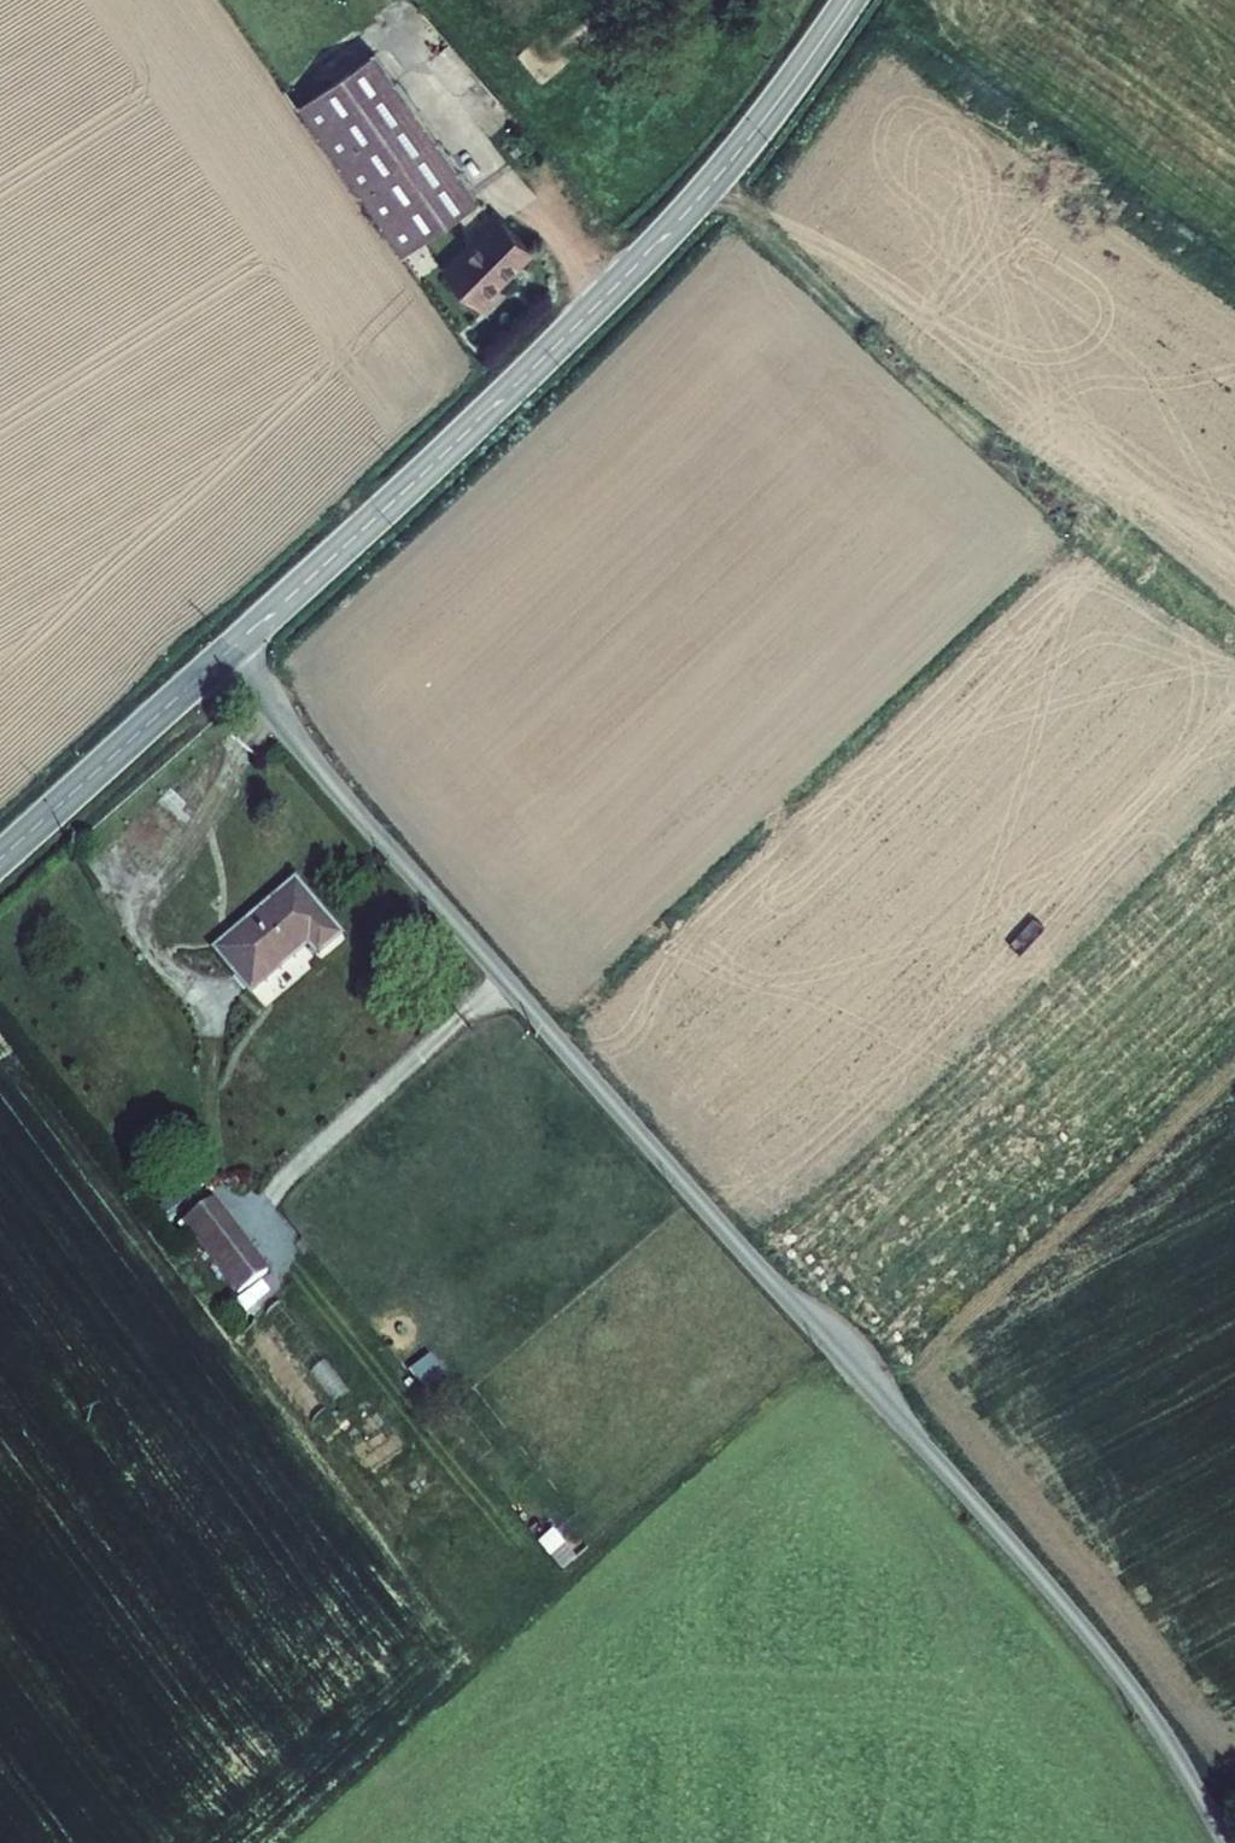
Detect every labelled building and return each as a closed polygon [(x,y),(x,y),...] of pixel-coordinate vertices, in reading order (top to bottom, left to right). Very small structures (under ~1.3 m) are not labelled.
[(487,207),(380,58),(308,113),(412,260),(487,207)] [(509,222),(457,276),(492,314),(513,294),(507,287),(541,252),(509,222)] [(277,865),(200,933),(233,973),(290,925),(299,936),(322,918),(277,865)] [(250,993),(263,1007),(316,958),(303,944),(250,993)] [(161,1201),(217,1275),(249,1248),(192,1176),(161,1201)] [(427,1351),(406,1367),(421,1387),(442,1371),(427,1351)]
